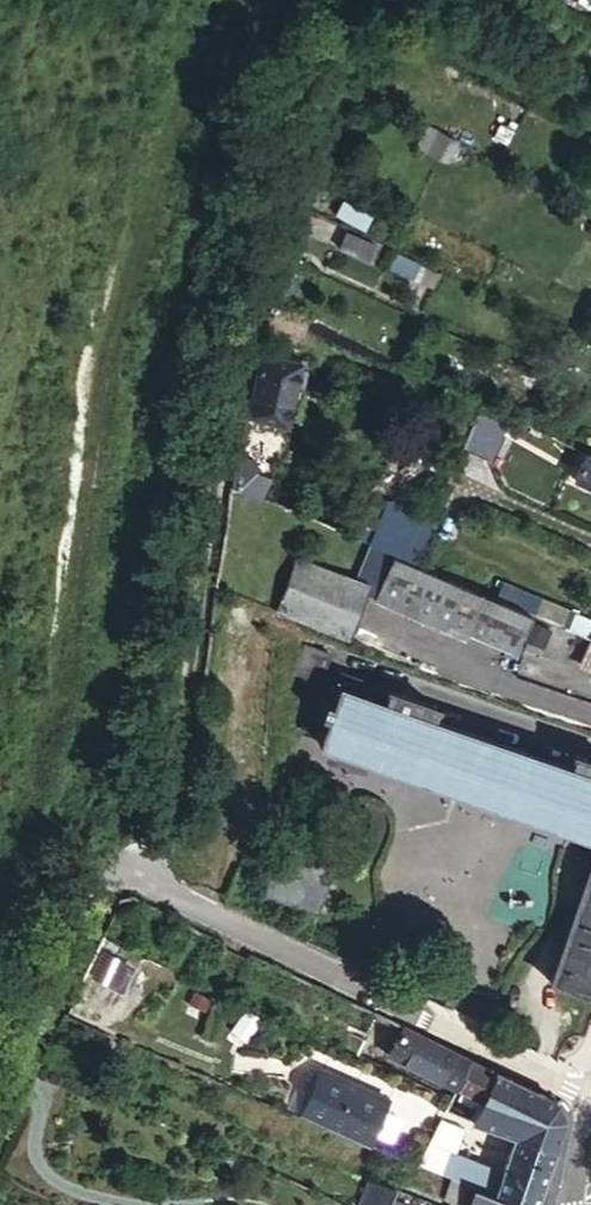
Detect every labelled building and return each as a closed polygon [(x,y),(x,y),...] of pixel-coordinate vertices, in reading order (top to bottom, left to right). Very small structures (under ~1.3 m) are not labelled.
[(457,143),(429,129),(418,147),(447,163),(457,143)] [(336,216),(366,229),(372,215),(344,201),(336,216)] [(371,235),(342,221),(334,238),(363,253),(364,251),(371,235)] [(371,235),(364,251),(429,282),(436,266),(371,235)] [(259,353),(245,417),(285,423),(298,361),(259,353)] [(508,415),(481,403),(462,449),(488,460),(508,415)] [(583,453),(572,478),(590,486),(590,456),(583,453)] [(258,497),(264,500),(272,478),(258,472),(260,461),(237,455),(233,470),(261,476),(258,497)] [(233,470),(231,486),(258,497),(261,476),(233,470)] [(362,541),(395,555),(413,562),(432,517),(381,495),(377,504),(362,541)] [(344,533),(362,541),(377,504),(360,496),(344,533)] [(331,528),(313,521),(307,533),(325,540),(331,528)] [(413,562),(395,555),(376,600),(447,629),(450,625),(515,650),(531,612),(413,562)] [(296,562),(276,614),(351,641),(371,588),(296,562)] [(567,627),(590,637),(590,635),(590,621),(573,614),(567,627)] [(581,664),(590,668),(590,641),(581,664)] [(331,655),(305,648),(287,700),(312,708),(331,655)] [(342,675),(337,687),(383,702),(387,691),(342,675)] [(571,755),(568,766),(433,720),(437,707),(387,691),(383,702),(337,687),(331,705),(327,718),(318,742),(590,837),(590,761),(571,755)] [(327,718),(331,705),(325,702),(320,716),(327,718)] [(285,846),(267,895),(319,913),(336,863),(285,846)] [(510,915),(541,921),(552,863),(521,857),(510,915)] [(590,995),(590,861),(552,982),(590,995)] [(101,945),(97,978),(129,982),(133,949),(101,945)] [(376,1012),(338,994),(318,1037),(356,1055),(376,1012)] [(497,1070),(403,1025),(388,1055),(456,1089),(447,1109),(472,1121),(473,1119),(497,1070)] [(518,1135),(556,1148),(566,1119),(559,1101),(497,1070),(473,1119),(518,1135)] [(306,1118),(372,1145),(390,1099),(325,1073),(306,1118)] [(441,1117),(427,1142),(448,1151),(452,1140),(461,1143),(468,1127),(441,1117)] [(556,1148),(518,1135),(501,1174),(493,1195),(518,1204),(535,1204),(556,1148)] [(448,1151),(457,1155),(461,1143),(452,1140),(448,1151)] [(427,1142),(419,1164),(455,1179),(473,1187),(482,1165),(457,1155),(448,1151),(427,1142)] [(477,1188),(493,1195),(501,1174),(482,1165),(473,1187),(477,1188)] [(388,1203),(395,1188),(365,1175),(354,1204),(387,1204),(388,1203)] [(455,1179),(447,1199),(463,1204),(470,1204),(477,1188),(473,1187),(455,1179)] [(493,1195),(477,1188),(470,1204),(518,1204),(493,1195)]
